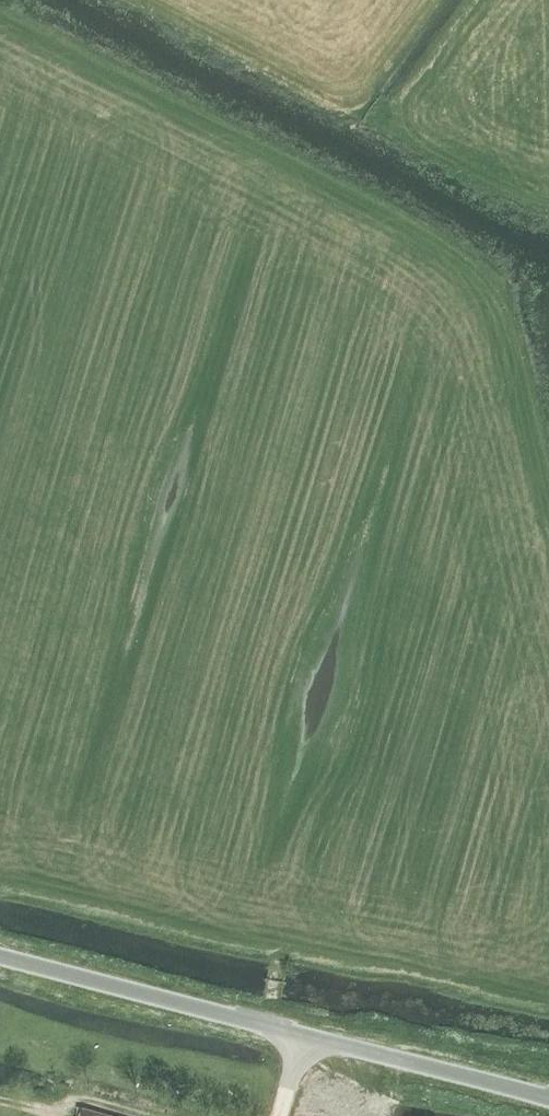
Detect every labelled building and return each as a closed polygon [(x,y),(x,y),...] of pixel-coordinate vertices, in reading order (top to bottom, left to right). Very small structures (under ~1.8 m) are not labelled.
[(83,1108),(80,1115),(111,1115),(83,1108)]
